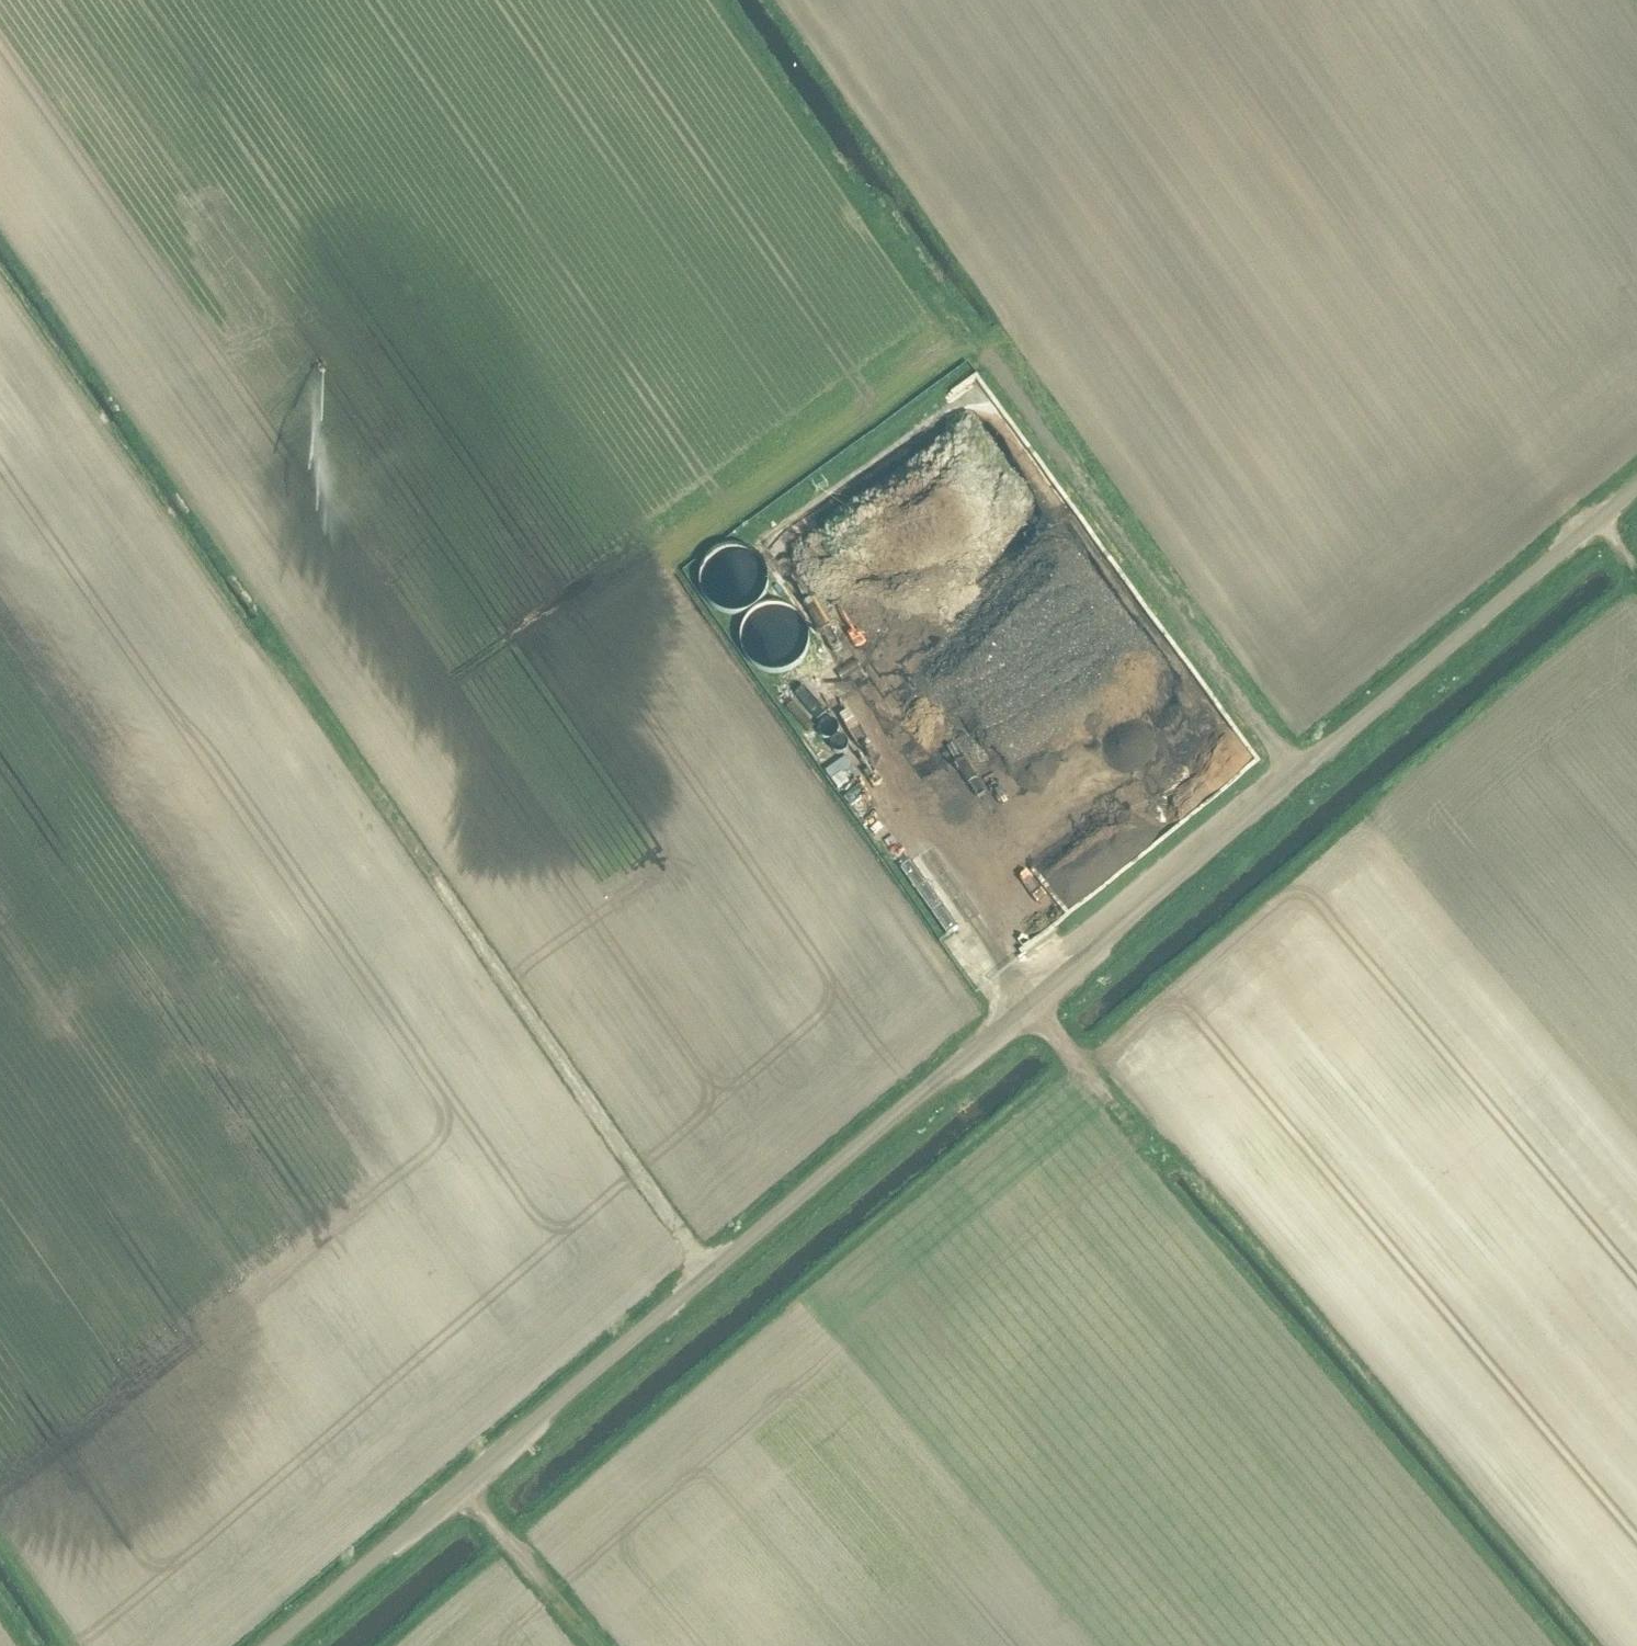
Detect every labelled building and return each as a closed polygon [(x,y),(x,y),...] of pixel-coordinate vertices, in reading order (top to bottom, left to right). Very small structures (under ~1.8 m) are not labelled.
[(912,870),(901,878),(948,942),(959,934),(912,870)]
